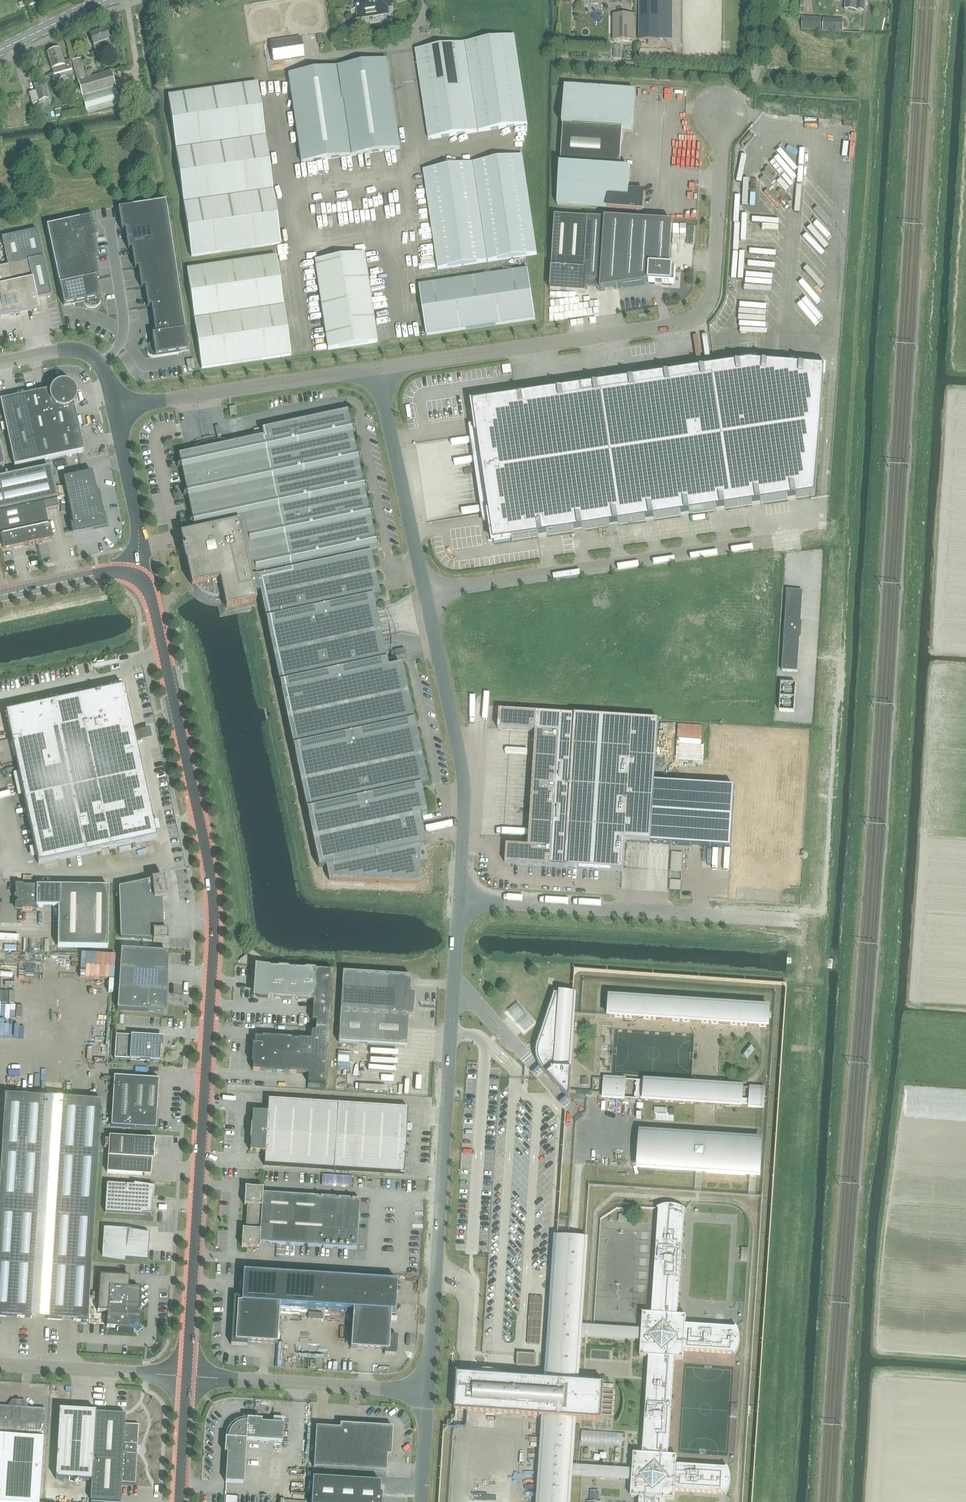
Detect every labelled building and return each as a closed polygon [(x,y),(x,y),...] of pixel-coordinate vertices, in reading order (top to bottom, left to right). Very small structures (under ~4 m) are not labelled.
[(383,13),(388,12),(386,1),(390,0),(356,0),(358,9),(356,9),(357,17),(368,15),(368,17),(383,14),(383,13)] [(638,0),(638,7),(638,40),(659,40),(660,0),(638,0)] [(856,11),(857,0),(845,0),(844,10),(856,11)] [(856,11),(864,11),(865,0),(857,0),(856,11)] [(622,36),(613,36),(613,42),(635,43),(635,15),(622,15),(622,36)] [(802,29),(821,30),(821,20),(802,19),(802,29)] [(821,20),(821,30),(842,32),(843,22),(821,20)] [(89,36),(96,54),(111,49),(109,41),(108,38),(110,37),(108,32),(106,33),(105,30),(89,36)] [(527,125),(514,36),(416,51),(429,139),(527,125)] [(303,57),(301,39),(271,43),(274,61),(303,57)] [(64,63),(60,49),(47,53),(53,75),(66,71),(72,70),(69,61),(67,62),(64,63)] [(72,61),(78,81),(87,114),(120,104),(111,72),(86,79),(80,59),(72,61)] [(387,59),(288,74),(301,163),(400,148),(387,59)] [(37,85),(34,86),(36,91),(29,93),(32,104),(39,102),(39,104),(40,108),(50,105),(44,83),(41,84),(37,85)] [(168,96),(173,130),(191,256),(281,243),(257,83),(168,96)] [(558,207),(643,212),(644,192),(629,191),(630,170),(620,169),(623,130),(633,131),(635,92),(565,87),(558,207)] [(438,269),(537,255),(522,156),(424,171),(438,269)] [(121,230),(125,230),(169,223),(165,202),(118,209),(121,230)] [(51,248),(94,238),(98,237),(93,217),(46,227),(51,248)] [(555,217),(550,290),(584,292),(584,289),(600,290),(600,291),(647,284),(649,284),(675,285),(676,269),(670,269),(673,224),(555,217)] [(128,249),(131,249),(172,243),(169,223),(125,230),(128,249)] [(3,238),(9,266),(19,313),(22,312),(29,311),(32,310),(33,312),(34,312),(34,311),(38,310),(38,312),(39,311),(37,300),(53,296),(38,230),(3,238)] [(51,248),(55,267),(95,259),(99,258),(94,238),(51,248)] [(134,269),(138,268),(175,263),(172,243),(131,249),(134,269)] [(364,254),(314,261),(328,350),(377,343),(364,254)] [(187,270),(201,369),(291,356),(276,256),(187,270)] [(55,267),(59,287),(96,279),(99,278),(95,259),(55,267)] [(141,288),(144,287),(178,282),(175,263),(138,268),(141,288)] [(0,268),(0,317),(3,317),(3,316),(10,315),(13,314),(13,317),(15,316),(14,315),(18,314),(18,316),(20,316),(20,315),(19,313),(9,266),(0,268)] [(419,286),(426,335),(535,319),(528,269),(419,286)] [(96,279),(59,287),(64,306),(71,305),(71,306),(84,303),(86,305),(88,307),(91,308),(93,308),(96,307),(98,306),(100,303),(101,301),(101,298),(99,290),(98,290),(96,279)] [(147,307),(151,307),(181,302),(178,282),(144,287),(147,307)] [(151,307),(155,335),(185,331),(181,302),(151,307)] [(185,331),(155,335),(152,336),(153,342),(149,344),(147,346),(146,349),(147,352),(148,355),(150,357),(153,358),(181,354),(181,353),(188,352),(185,331)] [(195,369),(193,359),(186,361),(187,371),(195,369)] [(748,365),(473,404),(493,543),(815,497),(825,370),(748,365)] [(52,390),(27,396),(36,439),(79,429),(73,404),(75,399),(75,394),(72,389),(68,385),(62,384),(56,387),(52,390)] [(41,461),(36,439),(27,396),(0,401),(15,467),(41,461)] [(183,496),(188,498),(192,519),(189,524),(194,526),(195,533),(181,536),(184,550),(182,550),(182,554),(183,554),(185,562),(186,562),(192,587),(196,586),(198,588),(199,589),(201,591),(203,592),(204,593),(207,594),(208,595),(211,595),(214,596),(217,596),(220,596),(221,596),(223,596),(226,609),(256,602),(255,600),(260,594),(293,748),(319,868),(326,867),(329,881),(420,884),(421,846),(426,845),(421,817),(428,816),(422,787),(429,786),(401,665),(387,669),(381,640),(367,643),(360,609),(374,606),(372,599),(379,598),(370,555),(377,554),(376,546),(379,542),(374,539),(370,518),(373,514),(368,511),(364,490),(367,486),(362,483),(358,462),(361,458),(356,455),(352,434),(354,429),(350,427),(347,412),(261,430),(263,437),(178,456),(180,463),(177,467),(182,470),(186,491),(183,496)] [(84,452),(79,429),(36,439),(41,461),(84,452)] [(43,504),(45,512),(59,509),(51,470),(0,480),(0,513),(43,504)] [(63,479),(74,533),(93,529),(101,517),(92,473),(63,479)] [(0,513),(0,534),(3,548),(25,543),(26,547),(29,546),(29,547),(41,544),(40,540),(51,538),(46,514),(45,512),(43,504),(0,513)] [(787,590),(782,671),(797,672),(799,638),(801,639),(802,622),(801,622),(803,591),(787,590)] [(796,684),(781,683),(779,711),(794,712),(796,684)] [(124,688),(53,703),(53,704),(39,707),(39,706),(6,713),(38,864),(156,839),(155,830),(154,830),(152,824),(153,823),(136,743),(139,740),(137,737),(135,738),(124,688)] [(658,721),(577,716),(499,711),(500,730),(538,733),(530,848),(508,846),(506,865),(624,874),(626,843),(651,845),(731,850),(735,789),(655,784),(658,721)] [(163,899),(165,899),(166,899),(165,889),(164,890),(163,879),(152,880),(152,882),(119,889),(121,939),(153,941),(153,942),(166,943),(166,937),(168,937),(168,932),(163,932),(163,920),(163,899)] [(58,908),(58,946),(58,948),(108,948),(109,888),(36,887),(23,887),(17,887),(17,895),(16,895),(15,896),(14,897),(14,899),(15,900),(16,901),(18,901),(18,903),(17,903),(16,905),(17,905),(17,911),(36,911),(36,907),(58,908)] [(121,950),(117,1010),(163,1013),(167,953),(121,950)] [(311,1041),(255,1037),(254,1049),(251,1049),(250,1049),(249,1059),(250,1059),(251,1059),(251,1063),(253,1064),(253,1071),(309,1074),(308,1083),(326,1084),(333,972),(259,967),(259,979),(255,979),(254,979),(254,989),(255,989),(255,988),(258,989),(257,997),(314,1001),(311,1041)] [(409,1017),(414,1012),(414,998),(410,993),(411,977),(343,973),(338,1043),(407,1047),(407,1046),(405,1046),(406,1038),(407,1038),(407,1036),(406,1036),(407,1028),(408,1028),(409,1017)] [(607,1017),(607,1019),(770,1029),(771,1009),(760,1008),(760,1002),(750,1001),(749,1008),(731,1006),(732,1000),(721,999),(721,1006),(703,1005),(703,998),(692,998),(692,1004),(673,1003),(674,996),(663,996),(663,1002),(645,1001),(645,994),(634,994),(634,1000),(625,999),(626,993),(609,992),(607,1017)] [(554,996),(537,1045),(537,1046),(536,1048),(536,1049),(536,1051),(536,1052),(536,1053),(535,1054),(536,1056),(536,1058),(536,1059),(536,1061),(537,1062),(537,1065),(538,1066),(539,1067),(540,1068),(569,1101),(569,1099),(571,1070),(568,1070),(571,1016),(573,997),(554,996)] [(116,1035),(114,1063),(160,1066),(162,1038),(116,1035)] [(749,1045),(741,1054),(747,1058),(754,1049),(749,1045)] [(131,1128),(156,1130),(157,1112),(157,1110),(158,1089),(158,1081),(159,1081),(159,1080),(131,1078),(131,1079),(123,1078),(124,1078),(119,1077),(119,1078),(117,1078),(117,1077),(114,1077),(111,1127),(131,1128)] [(603,1079),(602,1099),(624,1100),(625,1080),(603,1079)] [(637,1081),(635,1101),(761,1109),(763,1089),(637,1081)] [(0,1171),(0,1316),(47,1319),(61,1099),(5,1095),(0,1171)] [(61,1099),(47,1319),(78,1321),(88,1322),(89,1300),(98,1301),(97,1312),(107,1312),(106,1328),(119,1328),(116,1331),(117,1331),(118,1330),(134,1331),(137,1335),(143,1330),(139,1326),(140,1310),(141,1310),(141,1309),(138,1312),(140,1289),(129,1288),(129,1277),(100,1275),(98,1297),(89,1296),(102,1102),(61,1099)] [(268,1110),(267,1113),(253,1112),(252,1124),(251,1124),(250,1139),(251,1139),(250,1152),(265,1153),(265,1156),(266,1156),(265,1164),(265,1166),(334,1170),(334,1171),(334,1170),(404,1174),(404,1172),(404,1164),(405,1164),(407,1122),(407,1120),(407,1112),(408,1112),(408,1109),(387,1107),(387,1108),(379,1107),(369,1106),(369,1107),(361,1106),(339,1104),(339,1103),(338,1103),(338,1104),(315,1103),(307,1103),(307,1102),(297,1102),(289,1102),(289,1101),(268,1100),(268,1102),(269,1102),(268,1110)] [(642,1133),(639,1169),(759,1177),(761,1141),(642,1133)] [(109,1137),(107,1173),(151,1176),(152,1160),(154,1160),(154,1153),(154,1146),(155,1146),(155,1139),(147,1139),(109,1137)] [(133,1186),(106,1184),(104,1213),(149,1216),(151,1216),(151,1210),(150,1210),(151,1203),(152,1200),(151,1200),(152,1187),(133,1184),(133,1186)] [(243,1229),(241,1247),(252,1248),(253,1251),(253,1252),(259,1250),(259,1249),(258,1248),(259,1249),(260,1243),(268,1244),(357,1250),(361,1200),(314,1197),(314,1198),(306,1197),(263,1194),(263,1189),(245,1187),(244,1205),(247,1206),(246,1230),(243,1229)] [(457,1412),(546,1418),(541,1501),(569,1501),(571,1475),(633,1479),(632,1497),(641,1498),(640,1501),(666,1501),(666,1499),(675,1500),(676,1491),(731,1495),(733,1469),(677,1466),(678,1457),(669,1456),(675,1359),(684,1360),(685,1351),(740,1355),(742,1329),(687,1325),(687,1316),(678,1316),(685,1212),(686,1207),(660,1205),(660,1210),(653,1314),(644,1314),(643,1331),(580,1327),(586,1241),(577,1240),(569,1240),(558,1239),(549,1381),(492,1377),(494,1375),(491,1373),(488,1372),(485,1371),(482,1371),(479,1370),(476,1370),(473,1371),(470,1371),(467,1372),(466,1373),(467,1376),(459,1375),(457,1412)] [(134,1232),(134,1231),(131,1231),(104,1229),(102,1257),(125,1258),(148,1261),(150,1233),(136,1231),(136,1232),(134,1232)] [(385,1354),(397,1355),(398,1337),(390,1336),(391,1312),(395,1312),(397,1281),(244,1272),(242,1297),(234,1297),(231,1345),(247,1346),(248,1342),(277,1344),(280,1305),(352,1309),(353,1310),(351,1348),(385,1350),(385,1354)] [(529,1318),(527,1344),(540,1345),(543,1297),(535,1297),(534,1318),(529,1318)] [(517,1353),(517,1366),(536,1367),(537,1354),(528,1354),(517,1353)] [(0,1407),(0,1501),(39,1501),(45,1409),(26,1408),(25,1406),(12,1405),(11,1407),(0,1407)] [(56,1481),(91,1483),(90,1501),(111,1501),(141,1501),(146,1409),(126,1408),(125,1415),(60,1411),(56,1481)] [(229,1435),(228,1438),(226,1438),(225,1453),(227,1454),(226,1483),(244,1484),(247,1440),(283,1443),(284,1424),(262,1423),(262,1420),(247,1419),(247,1422),(244,1422),(241,1423),(238,1424),(236,1426),(233,1428),(231,1430),(230,1433),(229,1435)] [(340,1424),(340,1428),(316,1427),(314,1468),(386,1472),(387,1470),(386,1470),(386,1462),(387,1462),(387,1455),(392,1456),(393,1427),(340,1424)] [(313,1478),(312,1501),(382,1501),(382,1494),(380,1494),(380,1492),(380,1484),(381,1484),(381,1482),(313,1478)] [(491,1478),(490,1493),(510,1494),(511,1479),(491,1478)] [(599,1491),(591,1491),(590,1501),(598,1501),(599,1491)]
